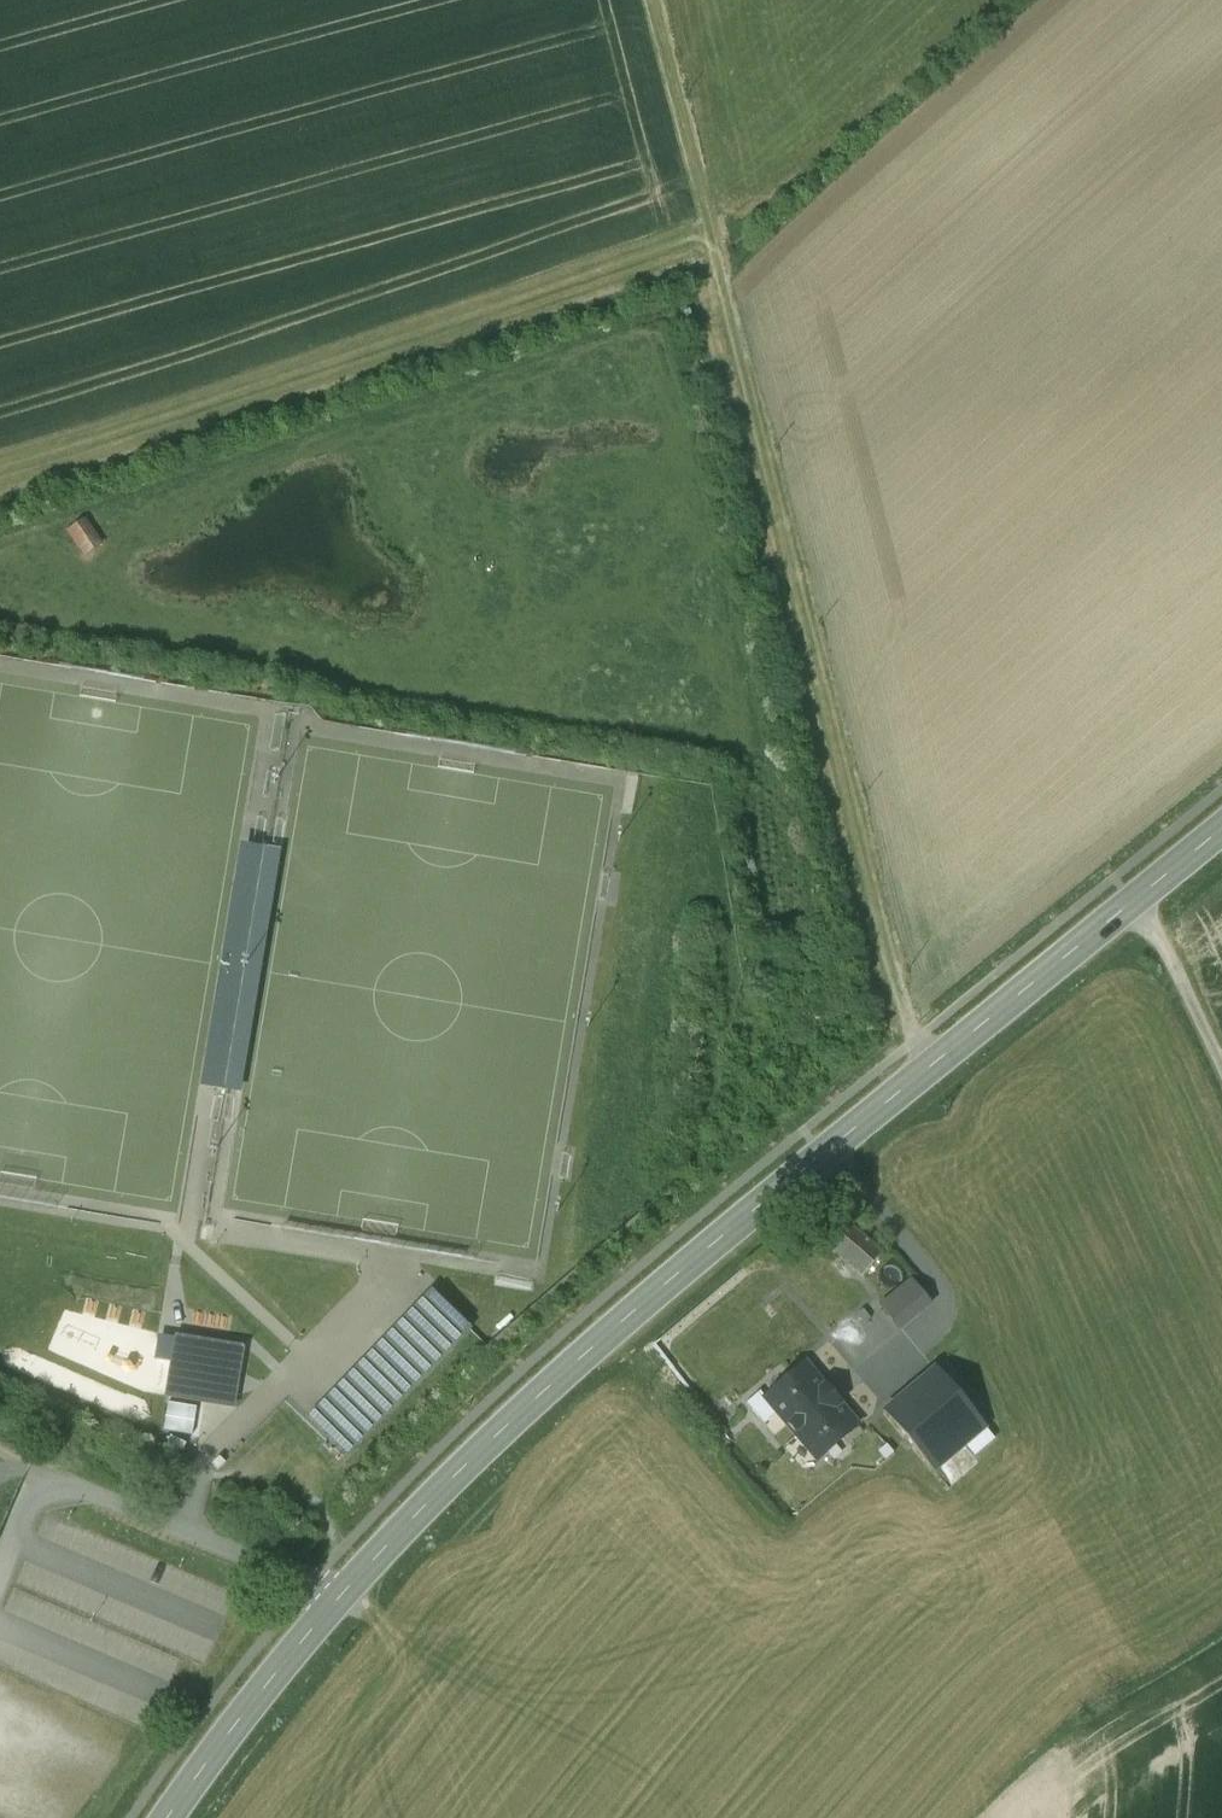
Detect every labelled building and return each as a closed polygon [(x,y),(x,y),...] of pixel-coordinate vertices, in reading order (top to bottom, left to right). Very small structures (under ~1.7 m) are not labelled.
[(86,523),(69,535),(83,555),(100,543),(86,523)] [(884,1253),(852,1227),(832,1251),(865,1277),(884,1253)] [(934,1304),(912,1279),(880,1308),(901,1332),(934,1304)] [(432,1291),(310,1417),(349,1455),(471,1328),(432,1291)] [(185,1332),(175,1393),(244,1403),(253,1342),(185,1332)] [(806,1364),(765,1399),(818,1460),(859,1425),(839,1402),(832,1408),(821,1394),(827,1389),(806,1364)] [(989,1428),(936,1369),(887,1413),(940,1472),(989,1428)] [(224,1464),(219,1459),(212,1466),(217,1470),(224,1464)]
